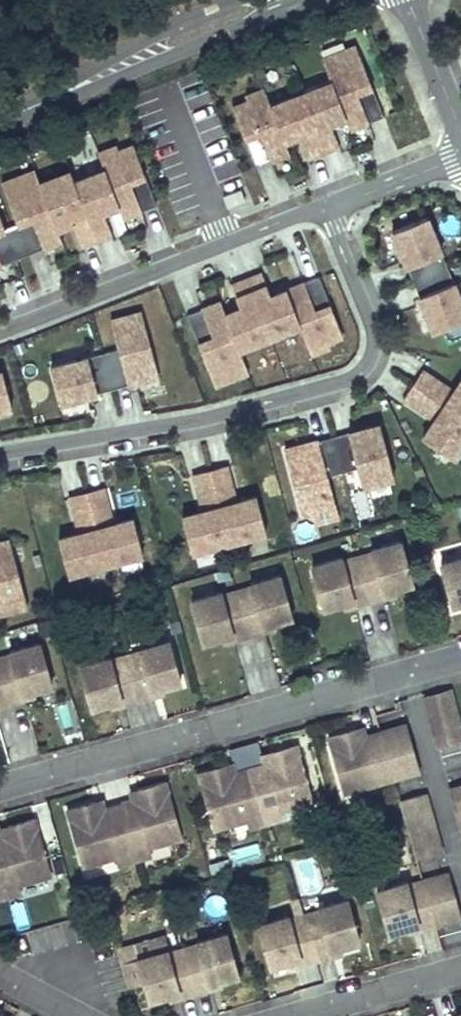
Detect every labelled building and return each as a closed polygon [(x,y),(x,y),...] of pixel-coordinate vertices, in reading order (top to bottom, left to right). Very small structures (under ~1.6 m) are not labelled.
[(331,124),(346,119),(351,131),(384,117),(357,47),(323,60),(333,83),(272,107),(265,90),(247,97),(249,102),(234,108),(257,167),(291,155),(286,142),(301,137),(310,159),(340,147),(331,124)] [(105,213),(120,207),(124,219),(157,206),(135,148),(121,153),(119,148),(100,155),(106,172),(76,183),(74,177),(43,189),(41,183),(36,171),(3,184),(19,225),(30,255),(64,242),(59,230),(74,224),(83,247),(113,235),(105,213)] [(43,189),(74,177),(72,172),(41,183),(43,189)] [(224,197),(229,210),(251,202),(246,188),(224,197)] [(7,230),(0,213),(0,266),(18,259),(7,230)] [(447,269),(426,219),(392,233),(413,283),(447,269)] [(30,255),(19,225),(7,230),(18,259),(30,255)] [(447,269),(413,283),(433,334),(460,322),(460,305),(447,269)] [(342,338),(319,279),(271,298),(262,275),(232,287),(240,309),(225,316),(220,303),(187,316),(215,387),(248,374),(239,351),(300,327),(311,356),(330,348),(328,343),(342,338)] [(112,390),(159,378),(142,314),(111,322),(119,350),(103,355),(112,390)] [(112,390),(103,355),(51,368),(60,404),(112,390)] [(3,372),(0,373),(0,411),(12,408),(3,372)] [(453,394),(448,400),(443,396),(447,390),(421,372),(412,386),(460,420),(460,382),(453,394)] [(452,460),(460,446),(460,420),(412,386),(402,400),(428,417),(432,411),(438,415),(434,421),(421,439),(452,460)] [(448,400),(453,394),(447,390),(443,396),(448,400)] [(428,417),(434,421),(438,415),(432,411),(428,417)] [(351,442),(381,435),(380,427),(349,434),(351,442)] [(394,479),(381,435),(351,442),(349,434),(333,439),(343,474),(358,471),(362,488),(394,479)] [(343,474),(333,439),(307,446),(309,452),(301,454),(300,448),(284,452),(302,517),(335,508),(328,478),(343,474)] [(309,452),(307,446),(300,448),(301,454),(309,452)] [(229,544),(266,534),(256,499),(235,504),(228,506),(226,500),(234,498),(226,468),(210,472),(229,544)] [(182,519),(192,554),(229,544),(210,472),(193,476),(202,506),(209,504),(211,511),(203,513),(182,519)] [(105,565),(143,555),(133,520),(112,525),(105,527),(103,521),(110,519),(102,488),(86,493),(105,565)] [(59,540),(68,575),(105,565),(86,493),(70,497),(78,527),(85,525),(87,532),(80,534),(59,540)] [(228,506),(235,504),(234,498),(226,500),(228,506)] [(202,506),(203,513),(211,511),(209,504),(202,506)] [(105,527),(112,525),(110,519),(103,521),(105,527)] [(78,527),(80,534),(87,532),(85,525),(78,527)] [(27,607),(10,541),(0,544),(0,615),(27,607)] [(412,587),(400,543),(370,552),(371,555),(357,559),(370,604),(385,600),(384,595),(393,592),(412,587)] [(342,560),(311,569),(323,611),(343,606),(352,604),(354,609),(370,604),(357,559),(342,563),(342,560)] [(440,565),(452,609),(460,606),(460,560),(440,565)] [(292,620),(280,577),(250,586),(251,589),(237,593),(249,638),(265,634),(263,628),(273,626),(292,620)] [(393,592),(384,595),(385,600),(394,598),(393,592)] [(222,594),(191,602),(203,645),(223,639),(232,637),(234,643),(249,638),(237,593),(222,597),(222,594)] [(354,609),(352,604),(343,606),(344,612),(354,609)] [(273,626),(263,628),(265,634),(274,631),(273,626)] [(224,645),(234,643),(232,637),(223,639),(224,645)] [(181,685),(169,642),(139,651),(140,654),(125,658),(138,703),(154,699),(152,694),(161,691),(181,685)] [(40,645),(10,654),(11,657),(0,660),(0,673),(9,707),(25,702),(23,696),(33,694),(52,688),(40,645)] [(110,659),(80,668),(92,710),(112,705),(121,702),(122,708),(138,703),(125,658),(111,662),(110,659)] [(9,707),(0,673),(0,709),(9,707)] [(161,691),(152,694),(154,699),(163,697),(161,691)] [(424,698),(437,747),(460,741),(460,731),(450,691),(424,698)] [(33,694),(23,696),(25,702),(34,699),(33,694)] [(121,702),(112,705),(113,711),(122,708),(121,702)] [(418,775),(405,726),(379,734),(388,763),(392,779),(393,782),(418,775)] [(362,729),(355,730),(358,743),(364,741),(363,739),(364,738),(362,729)] [(355,730),(328,738),(344,795),(378,785),(377,784),(392,779),(388,763),(379,734),(364,738),(363,739),(364,741),(358,743),(355,730)] [(249,771),(262,816),(277,812),(277,814),(279,814),(311,804),(295,747),(268,755),(272,767),(266,769),(265,767),(264,767),(249,771)] [(268,755),(262,757),(264,767),(265,767),(266,769),(272,767),(268,755)] [(234,775),(231,765),(225,767),(228,780),(234,778),(233,775),(234,775)] [(262,816),(249,771),(234,775),(233,775),(234,778),(228,780),(225,767),(197,775),(213,832),(246,823),(248,822),(247,820),(262,816)] [(119,808),(131,853),(146,849),(147,851),(148,850),(181,841),(165,784),(138,792),(141,804),(135,806),(135,803),(134,804),(119,808)] [(449,789),(453,802),(460,800),(460,786),(449,789)] [(141,804),(138,792),(131,794),(134,804),(135,803),(135,806),(141,804)] [(441,852),(425,796),(398,803),(414,859),(441,852)] [(453,802),(460,831),(460,800),(453,802)] [(104,812),(101,803),(94,804),(97,816),(103,815),(102,813),(104,812)] [(131,853),(119,808),(104,812),(102,813),(103,815),(97,816),(94,804),(67,812),(83,869),(117,859),(116,857),(131,853)] [(262,816),(265,827),(281,823),(279,814),(277,814),(277,812),(262,816)] [(265,827),(262,816),(247,820),(248,822),(246,823),(249,831),(265,827)] [(0,890),(15,886),(16,888),(17,888),(50,878),(34,822),(7,829),(10,841),(5,843),(4,840),(3,841),(0,842),(0,888),(0,890)] [(10,841),(7,829),(0,831),(3,841),(4,840),(5,843),(10,841)] [(230,848),(235,867),(262,861),(257,842),(230,848)] [(131,853),(134,864),(150,859),(148,850),(147,851),(146,849),(131,853)] [(134,864),(131,853),(116,857),(117,859),(116,860),(118,868),(134,864)] [(433,928),(459,921),(446,875),(420,881),(421,882),(427,905),(433,928)] [(405,883),(375,891),(387,934),(406,929),(415,926),(416,926),(417,932),(433,928),(427,905),(421,882),(406,886),(405,883)] [(0,890),(3,901),(20,896),(17,888),(16,888),(15,886),(0,890)] [(21,901),(10,904),(16,926),(27,923),(21,901)] [(358,944),(346,901),(316,910),(317,913),(302,917),(315,962),(331,958),(329,953),(339,950),(358,944)] [(288,918),(257,926),(269,969),(289,964),(298,961),(300,967),(315,962),(302,917),(288,921),(288,918)] [(415,926),(406,929),(408,934),(417,932),(416,926),(415,926)] [(237,978),(225,935),(195,944),(196,947),(182,951),(194,996),(210,992),(208,987),(217,984),(237,978)] [(339,950),(329,953),(331,958),(340,956),(339,950)] [(148,1003),(168,997),(177,995),(179,1001),(194,996),(182,951),(167,955),(166,952),(136,960),(148,1003)] [(298,961),(289,964),(290,969),(300,967),(298,961)] [(217,984),(208,987),(210,992),(219,990),(217,984)] [(177,995),(168,997),(169,1004),(179,1001),(177,995)]
